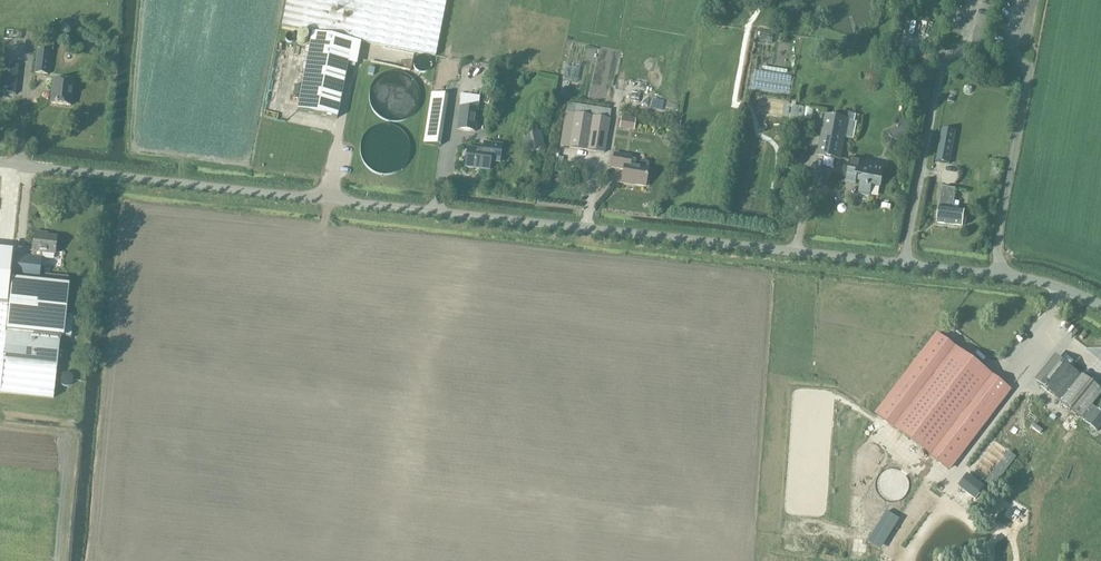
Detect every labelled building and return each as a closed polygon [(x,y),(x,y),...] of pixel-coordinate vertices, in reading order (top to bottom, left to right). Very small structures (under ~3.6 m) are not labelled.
[(312,32),(352,40),(435,56),(446,0),(287,0),(281,26),(312,32)] [(352,40),(312,32),(297,110),(337,118),(352,40)] [(33,74),(49,76),(52,54),(36,51),(33,74)] [(16,95),(19,66),(1,64),(0,77),(0,93),(16,95)] [(416,81),(412,76),(406,72),(400,70),(394,69),(387,71),(381,74),(377,78),(373,84),(371,90),(371,96),(373,103),(376,108),(381,113),(386,116),(393,118),(399,117),(405,116),(411,112),(415,107),(418,101),(419,95),(419,94),(418,87),(416,81)] [(56,81),(52,106),(71,109),(75,84),(56,81)] [(440,146),(448,96),(431,93),(423,144),(440,146)] [(478,110),(479,96),(461,94),(459,108),(478,110)] [(651,108),(662,110),(664,101),(653,99),(651,108)] [(457,129),(476,131),(478,110),(459,108),(457,129)] [(567,108),(566,112),(610,119),(610,114),(567,108)] [(610,119),(566,112),(565,112),(560,146),(604,154),(610,119)] [(840,160),(844,138),(848,120),(825,116),(818,156),(840,160)] [(626,131),(628,118),(621,117),(619,130),(626,131)] [(365,160),(369,165),(375,168),(382,170),(388,170),(394,168),(400,164),(405,160),(408,154),(409,149),(409,147),(409,145),(409,143),(408,139),(406,133),(402,128),(396,124),(390,122),(383,121),(377,122),(371,125),(366,129),(362,135),(360,141),(360,148),(362,154),(365,160)] [(942,129),(936,161),(950,164),(956,131),(942,129)] [(466,150),(464,169),(490,172),(491,164),(500,165),(502,144),(483,142),(482,152),(466,150)] [(632,158),(615,155),(613,168),(624,170),(622,183),(646,187),(646,185),(649,183),(649,180),(647,178),(649,169),(649,164),(648,162),(643,161),(641,163),(640,168),(630,166),(632,158)] [(851,161),(848,175),(863,178),(862,182),(860,194),(869,196),(871,186),(880,188),(884,168),(851,161)] [(955,163),(953,173),(947,172),(945,182),(971,187),(973,177),(967,176),(969,166),(955,163)] [(936,226),(961,229),(963,214),(952,212),(955,190),(942,188),(936,226)] [(33,255),(32,261),(12,259),(10,277),(37,280),(40,256),(54,257),(56,240),(41,239),(41,235),(33,234),(31,255),(33,255)] [(7,306),(12,251),(0,250),(0,305),(7,306)] [(63,339),(68,287),(11,281),(4,333),(60,339),(63,339)] [(53,397),(56,369),(57,369),(60,339),(56,338),(4,333),(7,306),(0,305),(0,392),(53,397)] [(936,333),(874,414),(950,471),(1012,391),(936,333)] [(1081,419),(1092,405),(1100,394),(1100,389),(1083,374),(1060,402),(1081,419)] [(1092,405),(1081,419),(1086,423),(1097,409),(1092,405)] [(1097,409),(1086,423),(1097,432),(1100,427),(1100,413),(1097,409)] [(935,496),(931,502),(947,514),(951,509),(951,508),(949,507),(935,496)] [(951,508),(951,509),(957,513),(965,502),(959,498),(951,508)]
